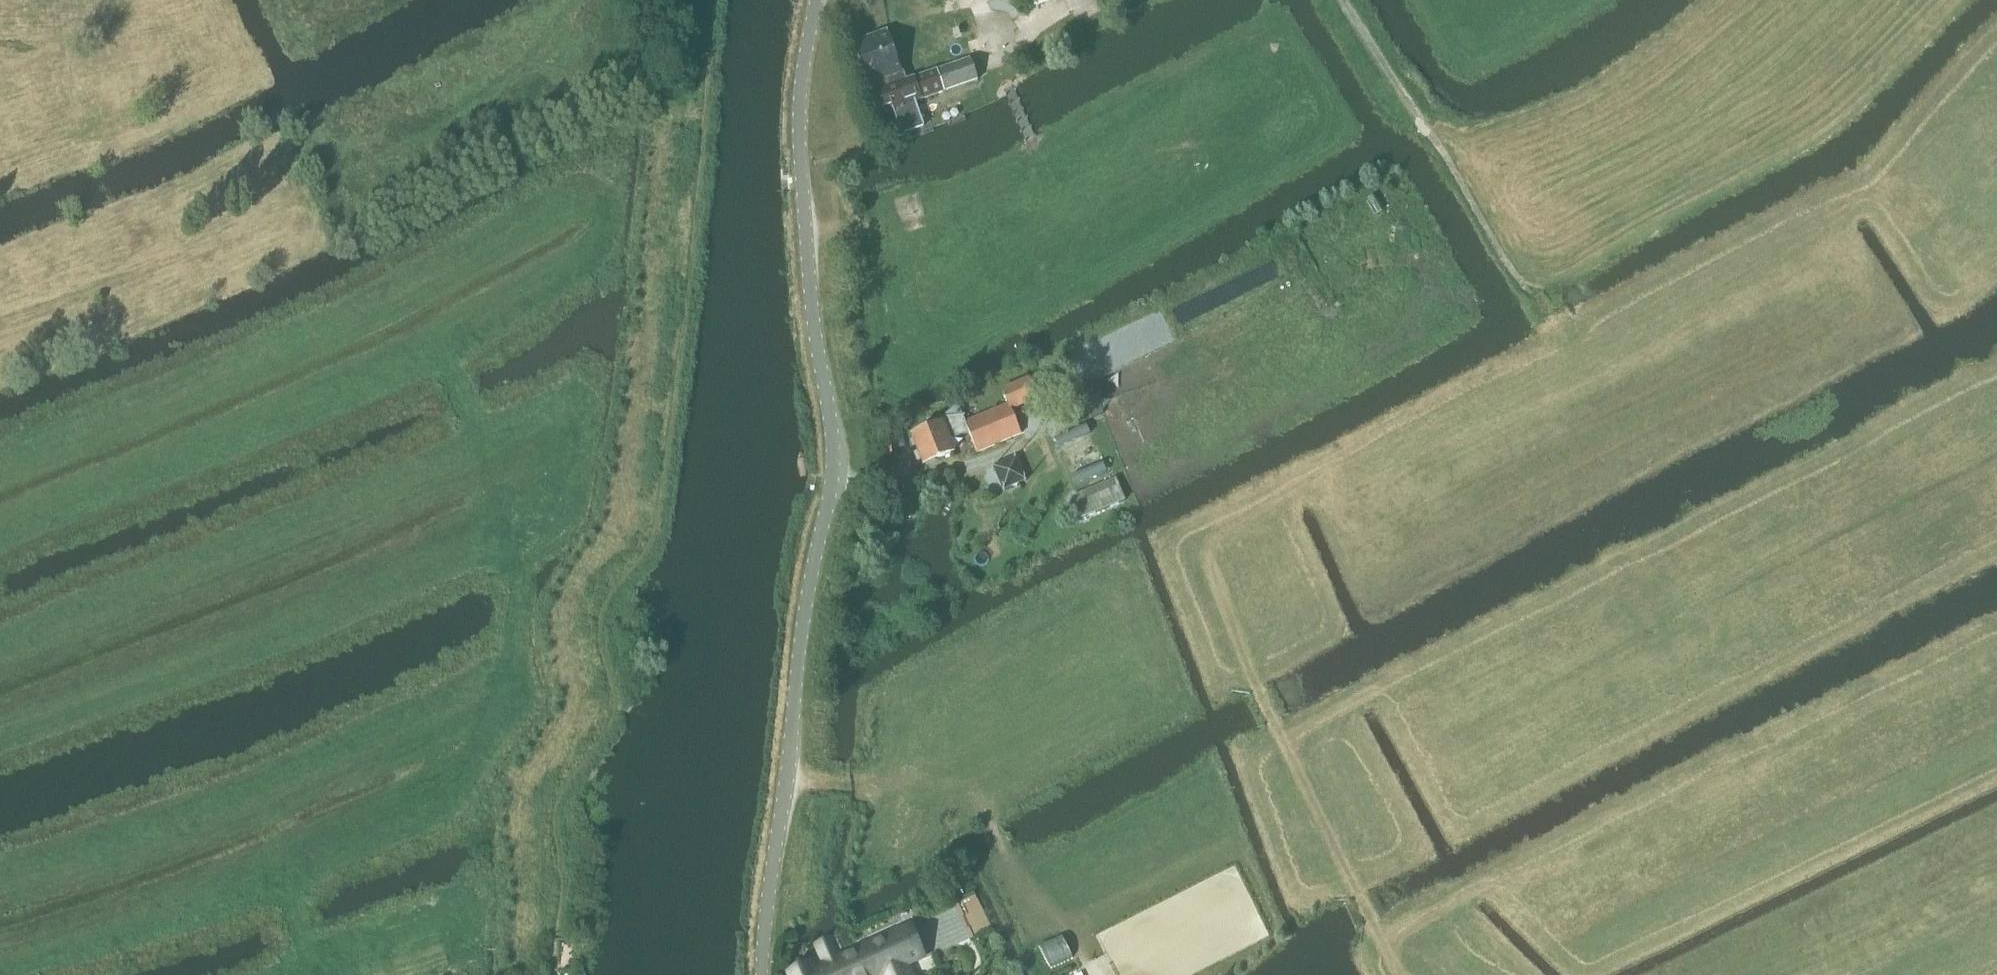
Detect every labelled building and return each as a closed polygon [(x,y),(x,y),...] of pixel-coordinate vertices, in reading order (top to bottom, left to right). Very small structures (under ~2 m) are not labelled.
[(887,32),(854,44),(869,86),(890,79),(893,87),(871,95),(879,115),(896,109),(904,132),(924,125),(916,103),(918,102),(918,103),(978,82),(970,59),(904,80),(902,73),(888,35),(887,32)] [(1021,433),(1013,412),(1039,401),(1030,379),(1002,390),(1008,405),(966,422),(959,406),(943,419),(928,421),(931,429),(913,436),(925,464),(956,452),(951,441),(970,433),(977,452),(1021,433)] [(1017,457),(993,468),(1004,492),(1028,481),(1017,457)] [(1115,480),(1071,497),(1081,520),(1124,502),(1115,480)] [(792,974),(912,974),(908,966),(923,959),(908,925),(841,955),(833,938),(815,946),(823,962),(819,964),(818,963),(792,974)]
